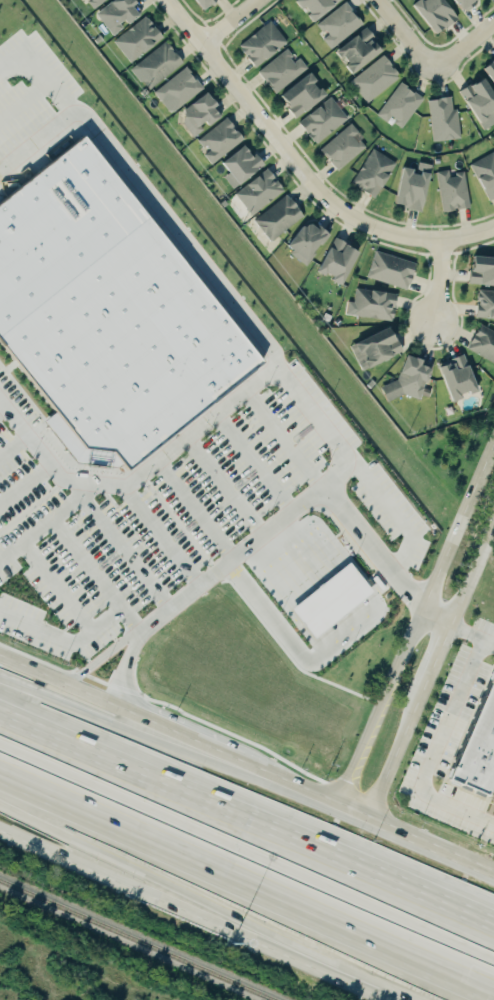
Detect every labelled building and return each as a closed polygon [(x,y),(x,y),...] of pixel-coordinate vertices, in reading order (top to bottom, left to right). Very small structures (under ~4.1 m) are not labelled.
[(86,5),(91,2),(96,10),(111,0),(83,0),(86,5)] [(132,25),(134,28),(147,18),(140,9),(144,6),(139,0),(121,0),(100,16),(116,37),(132,25)] [(210,14),(224,3),(222,0),(200,0),(210,14)] [(349,1),(350,1),(349,0),(305,0),(303,1),(330,38),(327,40),(334,50),(367,26),(349,1)] [(449,0),(430,0),(420,8),(444,37),(465,20),(449,0)] [(487,0),(459,0),(471,14),(487,0)] [(168,41),(151,17),(117,41),(133,64),(148,54),(168,41)] [(256,72),(272,94),(306,70),(290,48),(293,47),(275,22),(242,47),(255,66),(268,57),(271,61),(256,72)] [(341,67),(349,77),(384,49),(378,41),(372,46),(363,35),(341,53),(348,61),(341,67)] [(184,61),(168,42),(131,72),(147,91),(184,61)] [(349,82),(364,103),(399,79),(384,57),(349,82)] [(492,63),(490,60),(478,68),(488,84),(493,81),(493,83),(493,62),(492,63)] [(201,91),(186,68),(152,91),(168,114),(201,91)] [(322,98),(312,82),(307,74),(275,94),(290,118),(322,98)] [(493,113),(493,103),(482,77),(458,89),(478,131),(493,124),(493,114),(493,113)] [(400,129),(422,100),(400,82),(375,115),(385,123),(388,119),(400,129)] [(220,115),(204,94),(175,116),(191,137),(220,115)] [(314,145),(346,119),(329,97),(296,123),(314,145)] [(456,109),(451,110),(450,97),(426,100),(431,142),(459,139),(456,109)] [(241,140),(223,119),(194,143),(212,164),(241,140)] [(366,149),(351,125),(318,147),(334,170),(366,149)] [(56,413),(0,343),(0,202),(83,136),(262,362),(127,470),(123,464),(118,468),(75,463),(43,423),(56,413)] [(231,189),(261,164),(253,155),(250,157),(240,146),(217,164),(225,174),(221,178),(231,189)] [(395,164),(371,149),(349,184),(373,199),(395,164)] [(493,197),(493,153),(469,163),(485,201),(493,197)] [(390,206),(419,212),(429,165),(416,162),(414,171),(398,168),(390,206)] [(282,192),(265,169),(232,193),(249,216),(282,192)] [(435,173),(441,213),(469,208),(464,173),(449,176),(448,170),(435,173)] [(301,215),(283,195),(252,223),(270,243),(301,215)] [(313,230),(303,222),(282,249),(304,266),(327,236),(316,227),(313,230)] [(313,272),(328,279),(327,282),(338,287),(355,251),(333,240),(328,250),(324,248),(313,272)] [(365,278),(405,291),(414,264),(374,251),(365,278)] [(467,256),(464,283),(493,286),(493,259),(467,256)] [(391,321),(394,294),(354,289),(350,316),(391,321)] [(493,320),(493,292),(475,291),(474,319),(493,320)] [(478,325),(465,349),(493,365),(493,333),(478,325)] [(360,371),(399,352),(387,327),(348,346),(360,371)] [(459,395),(467,391),(469,395),(477,391),(462,354),(449,359),(451,364),(448,365),(447,363),(437,367),(451,402),(461,398),(459,395)] [(378,388),(385,403),(402,395),(417,401),(420,395),(426,398),(429,391),(421,388),(430,366),(403,356),(393,381),(378,388)] [(313,638),(290,610),(347,563),(371,592),(313,638)] [(450,779),(493,674),(493,775),(492,780),(486,794),(450,779)]
